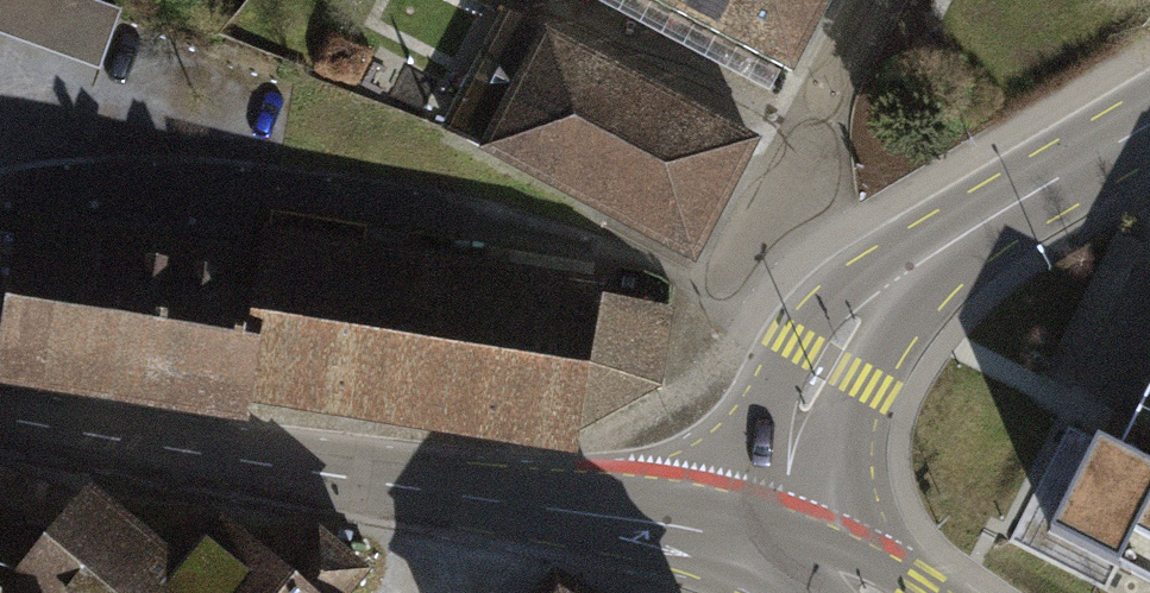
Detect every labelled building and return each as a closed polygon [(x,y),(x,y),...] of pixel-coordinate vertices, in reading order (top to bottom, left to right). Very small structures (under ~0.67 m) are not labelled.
[(85,0),(2,0),(0,7),(0,32),(97,66),(117,11),(85,0)] [(791,66),(825,0),(663,0),(791,66)] [(504,17),(444,131),(695,263),(755,149),(504,17)] [(103,247),(0,231),(0,363),(2,363),(0,374),(82,386),(103,247)] [(103,247),(82,386),(250,411),(255,390),(251,389),(269,270),(264,269),(103,247)] [(269,270),(251,389),(255,390),(341,402),(362,264),(267,249),(264,269),(269,270)] [(362,264),(341,402),(488,424),(509,285),(362,264)] [(488,424),(567,435),(587,297),(509,285),(488,424)] [(567,435),(658,387),(672,309),(587,297),(567,435)] [(1115,447),(1082,430),(1034,525),(1149,582),(1149,377),(1115,447)] [(6,587),(13,592),(352,592),(367,575),(325,539),(284,586),(221,532),(185,575),(87,492),(6,587)] [(541,592),(575,592),(551,578),(541,592)]
